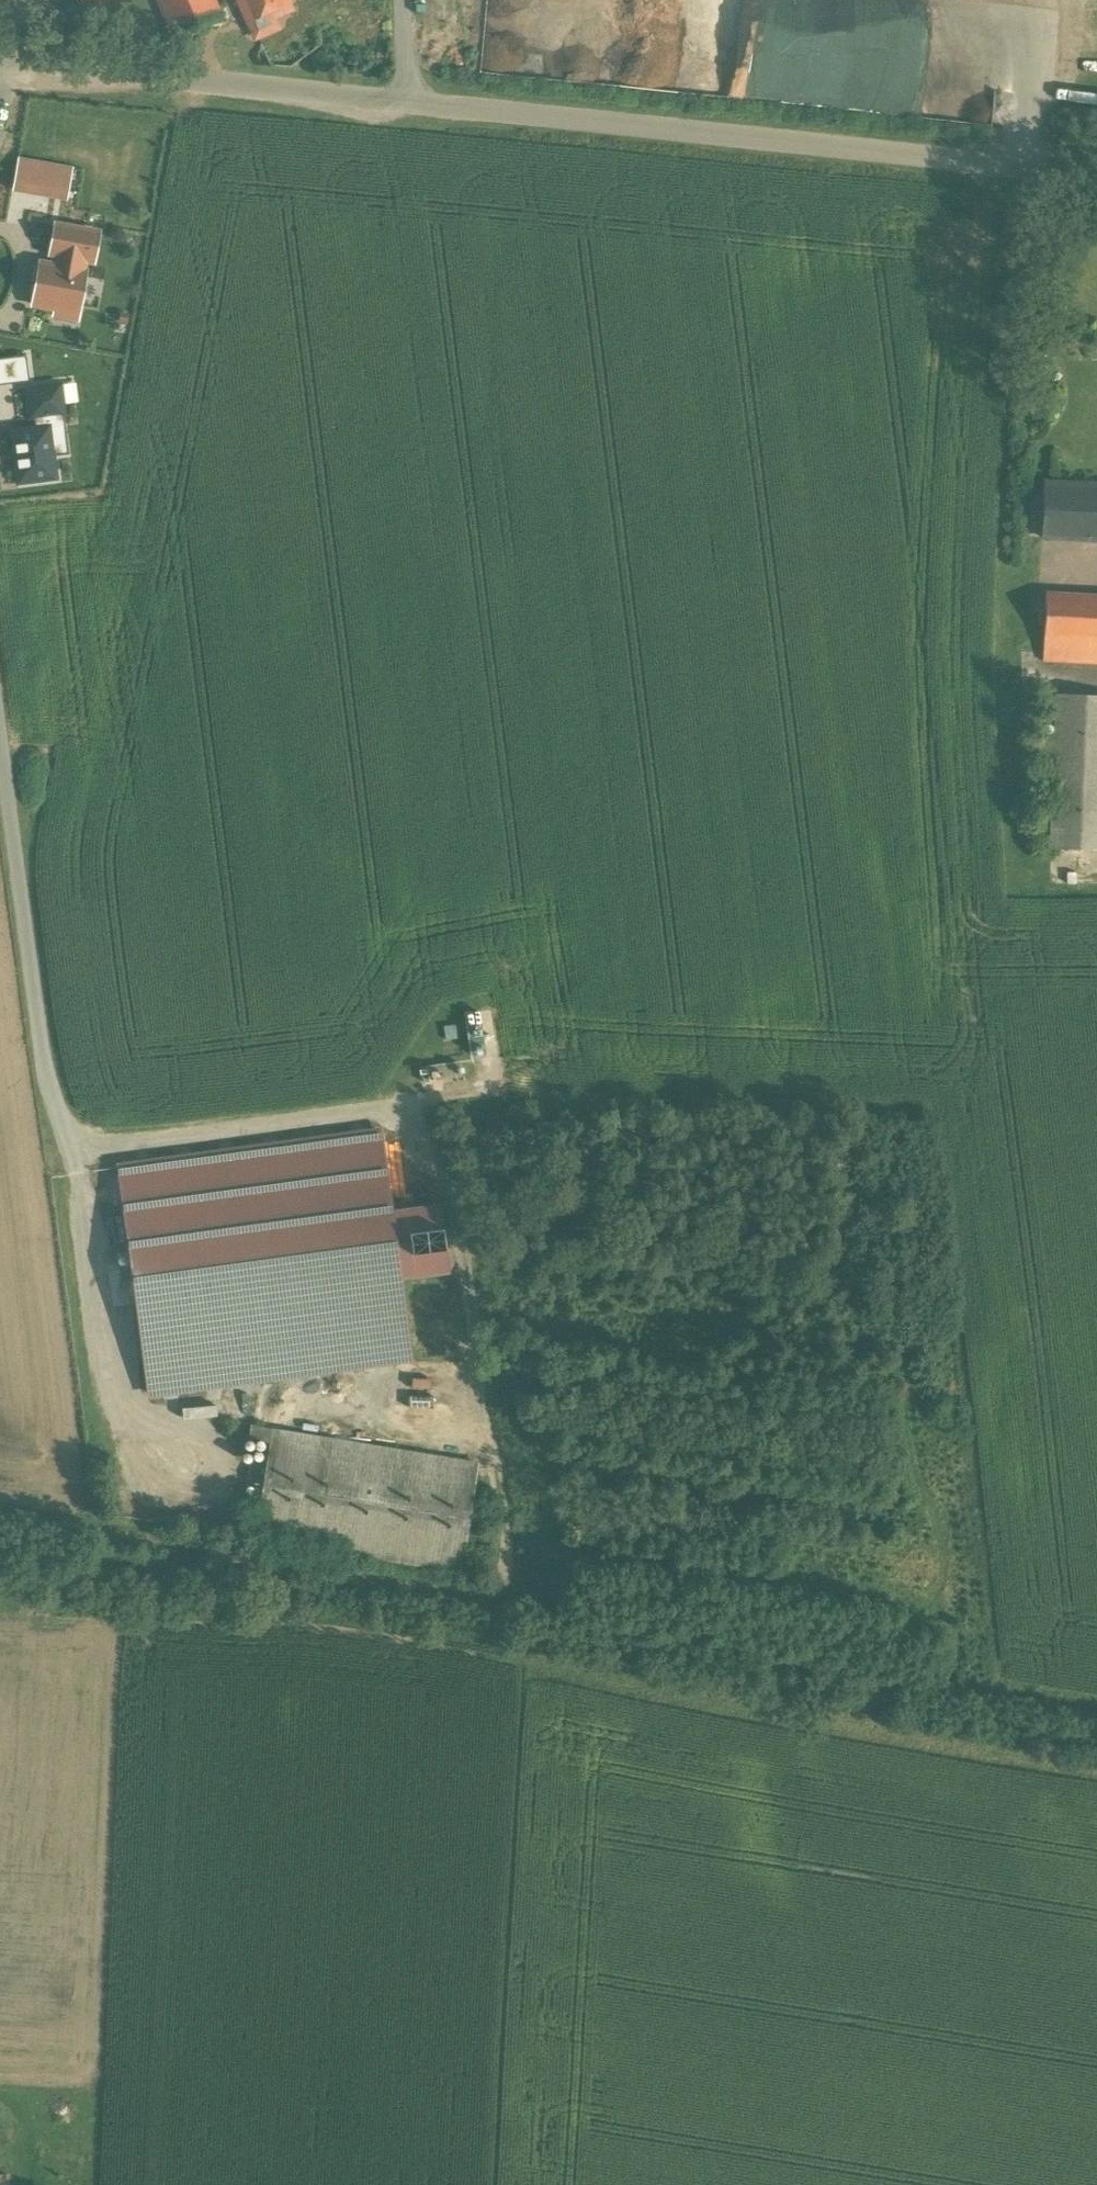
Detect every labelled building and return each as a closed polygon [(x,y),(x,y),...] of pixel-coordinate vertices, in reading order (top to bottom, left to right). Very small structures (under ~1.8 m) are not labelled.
[(173,35),(222,14),(216,0),(157,0),(173,35)] [(248,20),(249,20),(248,16),(268,7),(285,0),(239,0),(248,20)] [(288,3),(287,3),(285,0),(268,7),(274,20),(292,12),(288,3)] [(268,7),(248,16),(249,20),(248,20),(256,37),(277,28),(274,20),(268,7)] [(15,182),(65,191),(70,168),(20,159),(15,182)] [(83,259),(91,260),(97,233),(56,226),(51,253),(59,255),(83,259)] [(41,264),(34,304),(56,308),(54,315),(75,319),(84,271),(81,271),(83,259),(59,255),(57,266),(41,264)] [(10,384),(29,381),(26,355),(6,358),(10,384)] [(61,384),(25,388),(29,419),(34,418),(35,427),(10,430),(17,484),(56,478),(50,428),(65,426),(64,414),(65,414),(61,384)] [(1043,482),(1042,537),(1096,540),(1096,484),(1043,482)] [(1046,594),(1043,660),(1096,663),(1096,596),(1046,594)] [(1057,694),(1057,697),(1046,696),(1044,737),(1055,738),(1051,848),(1096,850),(1096,695),(1057,694)] [(444,1027),(446,1040),(456,1038),(454,1025),(444,1027)] [(412,1356),(401,1279),(449,1272),(440,1204),(392,1211),(381,1132),(116,1169),(147,1393),(412,1356)] [(477,1463),(251,1426),(249,1438),(271,1442),(255,1538),(459,1572),(477,1463)]
